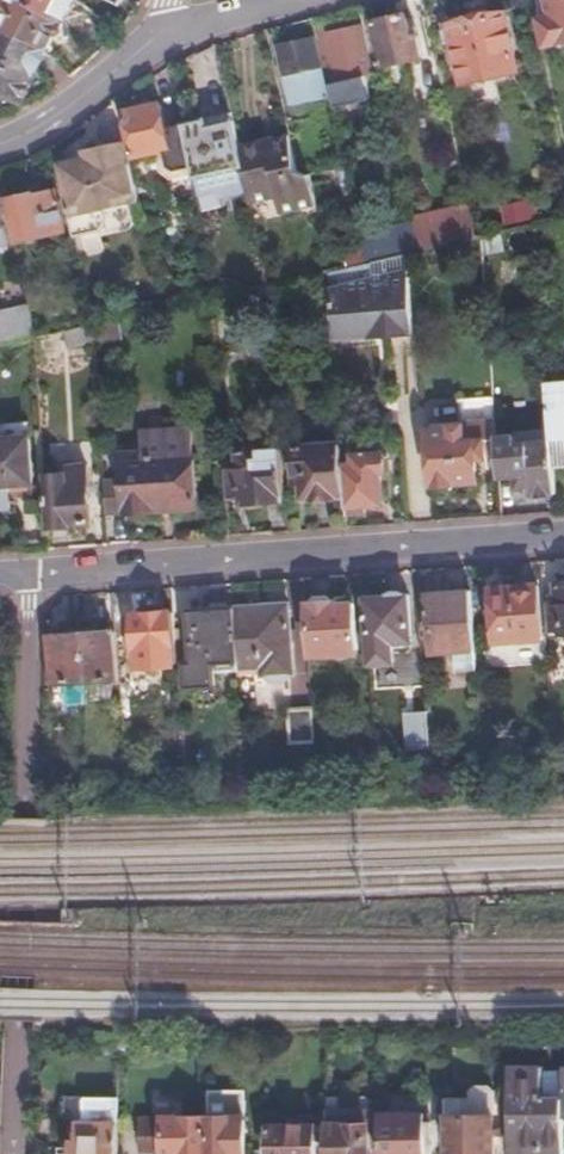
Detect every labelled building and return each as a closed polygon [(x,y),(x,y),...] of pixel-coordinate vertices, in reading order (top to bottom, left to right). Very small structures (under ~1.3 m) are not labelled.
[(43,53),(47,41),(70,32),(65,20),(25,0),(0,0),(0,31),(43,53)] [(65,20),(79,13),(71,0),(25,0),(65,20)] [(549,18),(541,19),(546,47),(563,43),(563,0),(546,0),(549,18)] [(403,14),(371,21),(380,63),(420,55),(415,31),(408,33),(403,14)] [(502,14),(450,25),(454,46),(449,50),(452,63),(461,65),(464,84),(515,73),(502,14)] [(326,40),(316,43),(322,64),(327,87),(329,96),(338,95),(334,81),(368,73),(358,25),(324,33),(326,40)] [(43,53),(0,31),(0,51),(35,68),(38,61),(43,53)] [(316,43),(315,36),(279,44),(285,73),(295,70),(322,64),(316,43)] [(35,68),(0,51),(0,96),(9,100),(20,95),(35,68)] [(322,64),(295,70),(300,92),(327,87),(322,64)] [(334,81),(338,95),(340,106),(374,98),(368,73),(334,81)] [(171,194),(198,189),(198,184),(184,120),(167,124),(162,100),(125,108),(135,153),(156,148),(162,176),(169,174),(165,181),(169,186),(171,194)] [(231,110),(184,120),(198,184),(244,174),(240,148),(231,110)] [(297,168),(291,138),(240,148),(244,174),(251,203),(277,197),(281,211),(316,203),(310,173),(297,168)] [(130,198),(139,196),(127,141),(105,146),(105,152),(57,162),(72,231),(134,217),(130,198)] [(349,184),(353,198),(361,197),(364,205),(372,203),(366,180),(349,184)] [(523,186),(501,190),(509,223),(530,218),(523,186)] [(30,194),(10,198),(19,240),(61,230),(54,192),(32,198),(30,194)] [(11,241),(9,230),(4,231),(0,212),(0,242),(11,241)] [(415,235),(412,222),(360,233),(366,262),(371,260),(419,249),(415,235)] [(419,249),(447,243),(442,228),(415,235),(419,249)] [(333,339),(412,332),(407,266),(385,271),(385,280),(372,281),(371,260),(366,262),(328,271),(333,339)] [(269,283),(269,292),(284,288),(283,280),(269,283)] [(6,344),(31,337),(33,337),(25,302),(0,308),(0,345),(6,344)] [(119,337),(115,318),(92,323),(93,339),(94,343),(119,337)] [(93,339),(92,323),(62,330),(66,345),(93,339)] [(6,357),(32,353),(31,337),(6,344),(6,357)] [(547,382),(551,432),(554,467),(563,466),(563,381),(547,382)] [(497,436),(494,394),(459,397),(460,419),(448,420),(449,427),(429,428),(433,483),(442,488),(454,487),(456,480),(479,479),(476,458),(489,458),(488,446),(475,447),(476,441),(497,440),(497,436)] [(104,479),(107,511),(198,503),(193,429),(144,433),(145,453),(121,455),(123,478),(104,479)] [(554,467),(551,432),(497,436),(497,440),(500,474),(517,474),(518,486),(530,485),(531,493),(555,492),(554,467)] [(0,439),(0,498),(31,496),(26,438),(0,439)] [(340,492),(345,492),(343,464),(341,442),(321,444),(321,439),(293,442),(295,471),(300,471),(302,496),(308,495),(308,499),(340,499),(340,492)] [(230,495),(241,494),(243,502),(246,508),(253,511),(259,509),(265,500),(286,499),(282,443),(233,447),(226,455),(230,495)] [(345,492),(347,513),(365,512),(364,503),(383,502),(380,470),(385,470),(383,451),(353,453),(354,463),(343,464),(345,492)] [(42,472),(47,530),(66,529),(67,524),(87,522),(82,464),(61,464),(62,472),(42,472)] [(525,578),(517,579),(514,586),(492,587),(495,632),(539,630),(536,583),(531,584),(525,578)] [(553,582),(553,587),(550,587),(552,619),(561,618),(561,623),(563,623),(563,581),(553,582)] [(431,651),(475,650),(469,587),(427,592),(431,651)] [(410,640),(408,594),(404,594),(398,590),(390,591),(387,597),(367,598),(371,660),(391,660),(390,642),(410,640)] [(354,603),(335,604),(335,600),(326,601),(327,597),(313,598),(313,601),(309,601),(311,653),(356,651),(354,603)] [(213,676),(238,675),(233,608),(230,608),(225,603),(206,604),(204,609),(187,610),(188,626),(174,627),(176,647),(184,647),(187,687),(214,686),(213,676)] [(233,608),(238,675),(258,674),(263,680),(286,679),(289,668),(284,604),(233,608)] [(138,664),(177,661),(176,647),(174,627),(173,612),(134,615),(138,664)] [(82,628),(86,681),(118,680),(115,630),(101,631),(99,627),(82,628)] [(51,683),(86,681),(82,628),(62,630),(62,634),(52,635),(52,631),(49,632),(51,683)] [(293,742),(314,741),(311,705),(292,707),(293,742)] [(426,711),(401,711),(402,749),(426,748),(426,711)] [(128,1046),(114,1046),(114,1050),(114,1057),(128,1056),(128,1046)] [(509,1153),(560,1153),(560,1100),(544,1100),(544,1068),(510,1068),(509,1153)] [(445,1114),(449,1115),(450,1153),(495,1153),(495,1095),(492,1089),(478,1088),(472,1093),(472,1100),(445,1101),(445,1114)] [(74,1122),(74,1140),(75,1153),(116,1153),(115,1122),(115,1096),(74,1097),(74,1122)] [(324,1153),(368,1153),(369,1112),(325,1112),(324,1153)] [(206,1153),(244,1153),(243,1114),(205,1115),(206,1153)] [(205,1115),(160,1116),(160,1120),(142,1120),(142,1151),(161,1150),(161,1153),(174,1153),(206,1153),(205,1115)] [(379,1153),(422,1153),(423,1146),(428,1146),(429,1122),(423,1122),(423,1115),(379,1115),(379,1153)] [(269,1127),(269,1153),(313,1153),(314,1127),(269,1127)]
